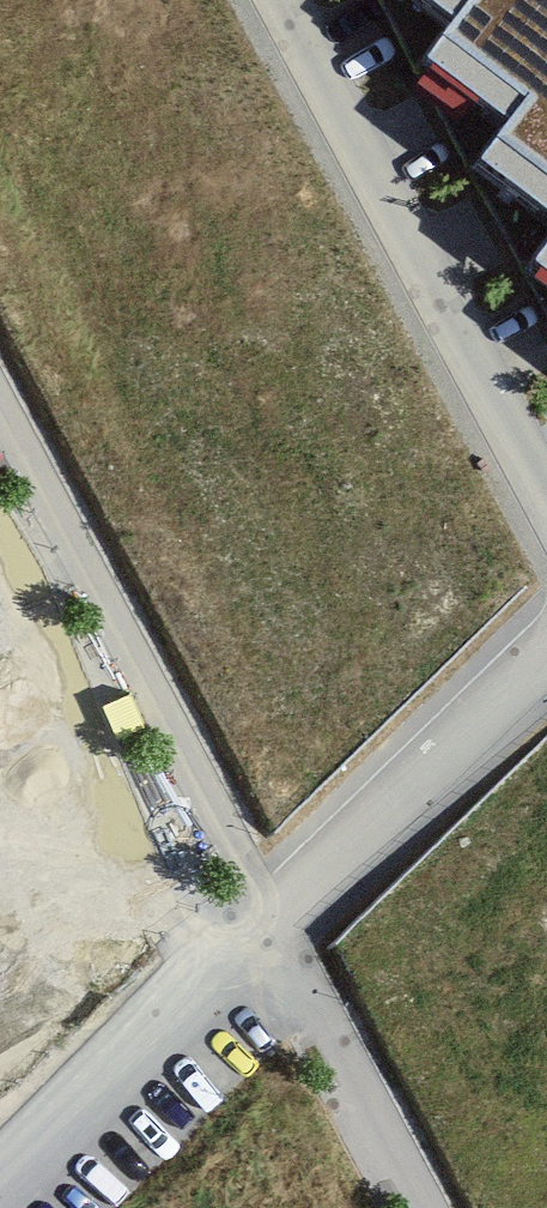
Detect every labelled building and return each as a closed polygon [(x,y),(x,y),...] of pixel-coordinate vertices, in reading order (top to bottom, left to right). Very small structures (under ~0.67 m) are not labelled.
[(443,33),(411,80),(486,133),(461,168),(546,228),(517,269),(546,289),(546,0),(396,0),(443,33)]
